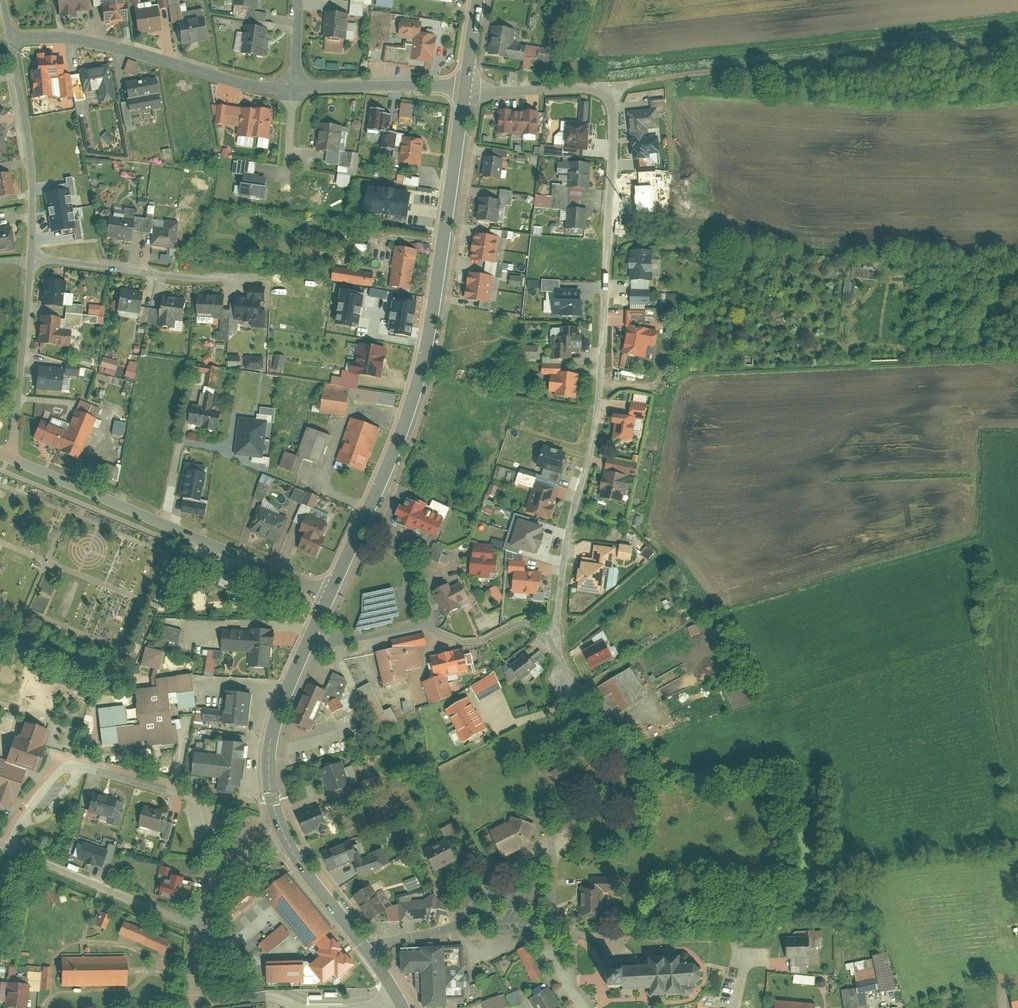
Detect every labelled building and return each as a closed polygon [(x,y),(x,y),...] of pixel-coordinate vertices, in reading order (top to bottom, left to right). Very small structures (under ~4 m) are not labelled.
[(60,19),(77,17),(76,11),(88,10),(87,0),(58,0),(60,19)] [(106,5),(107,14),(103,14),(105,24),(129,21),(127,6),(125,6),(124,0),(105,0),(106,5)] [(159,9),(170,7),(169,0),(158,0),(159,4),(159,7),(159,9)] [(170,7),(172,23),(178,22),(206,18),(204,7),(187,10),(187,4),(180,5),(179,0),(169,0),(170,7)] [(228,3),(235,4),(233,17),(267,22),(268,14),(257,12),(259,0),(228,0),(228,3)] [(350,11),(350,17),(365,18),(366,6),(373,6),(373,0),(351,0),(350,11)] [(151,1),(140,3),(138,3),(139,10),(159,7),(159,4),(152,5),(151,1)] [(159,9),(159,7),(139,10),(135,10),(138,33),(162,29),(159,9)] [(350,11),(327,9),(325,40),(357,42),(359,25),(349,24),(350,17),(350,11)] [(206,18),(178,22),(181,45),(209,41),(206,18)] [(422,21),(400,19),(398,36),(407,37),(406,48),(386,46),(384,61),(432,66),(435,37),(420,36),(422,21)] [(518,28),(492,24),(488,55),(524,60),(523,68),(531,69),(532,56),(551,59),(553,48),(515,43),(518,28)] [(269,28),(246,25),(242,55),(265,58),(269,28)] [(36,71),(31,71),(34,98),(74,95),(70,75),(64,75),(62,57),(35,59),(36,71)] [(140,64),(127,60),(124,71),(137,75),(140,64)] [(110,67),(80,73),(85,98),(100,96),(102,106),(117,103),(110,67)] [(80,73),(70,75),(74,95),(77,115),(86,113),(84,101),(86,100),(85,98),(80,73)] [(157,79),(126,84),(128,102),(130,112),(161,108),(157,79)] [(130,112),(128,102),(122,103),(127,131),(137,130),(136,124),(132,125),(130,112)] [(581,123),(564,122),(563,149),(588,150),(590,102),(581,102),(581,123)] [(254,110),(212,104),(214,115),(217,116),(216,125),(238,127),(236,146),(250,147),(251,137),(254,110)] [(413,106),(400,104),(398,124),(411,125),(413,106)] [(382,110),(371,108),(368,134),(380,135),(378,153),(392,154),(394,155),(397,134),(388,133),(390,116),(382,115),(382,110)] [(657,109),(629,112),(634,157),(662,154),(657,109)] [(254,110),(251,137),(268,139),(271,111),(254,110)] [(540,111),(498,110),(498,138),(539,139),(540,111)] [(349,126),(319,123),(316,149),(341,152),(346,153),(349,126)] [(107,130),(101,136),(109,145),(115,139),(107,130)] [(404,135),(397,134),(394,155),(392,154),(391,163),(398,164),(401,138),(404,138),(404,135)] [(404,138),(401,138),(398,164),(420,166),(423,140),(404,138)] [(561,146),(539,147),(539,156),(562,155),(561,146)] [(170,149),(161,150),(163,162),(171,160),(170,149)] [(346,153),(341,152),(339,172),(356,174),(358,154),(346,153)] [(527,156),(517,155),(516,161),(526,163),(527,156)] [(505,159),(485,157),(483,176),(507,179),(508,170),(503,170),(505,159)] [(233,172),(243,173),(255,175),(256,163),(235,160),(233,172)] [(592,164),(558,162),(557,175),(561,175),(561,181),(569,182),(568,187),(590,188),(592,164)] [(255,175),(243,173),(239,198),(265,202),(268,177),(255,175)] [(0,175),(0,201),(14,199),(11,174),(0,175)] [(417,186),(418,176),(397,174),(396,184),(417,186)] [(352,176),(338,175),(337,186),(350,188),(352,176)] [(550,186),(541,183),(538,191),(547,194),(550,186)] [(656,186),(634,187),(635,216),(657,216),(656,186)] [(411,193),(367,188),(364,213),(408,218),(411,193)] [(68,189),(45,194),(48,213),(72,208),(68,189)] [(500,200),(480,197),(477,220),(504,224),(506,204),(511,205),(513,193),(502,191),(500,200)] [(72,208),(48,213),(52,234),(76,229),(72,208)] [(588,211),(569,210),(568,229),(587,230),(588,211)] [(132,219),(107,215),(104,235),(129,239),(132,219)] [(165,227),(151,226),(149,246),(177,249),(180,220),(166,218),(165,227)] [(15,255),(12,229),(0,231),(0,257),(15,255)] [(499,237),(475,234),(472,260),(495,263),(499,237)] [(416,247),(393,244),(386,284),(409,288),(416,247)] [(654,250),(630,250),(630,279),(653,280),(654,250)] [(369,271),(330,264),(328,274),(368,280),(369,271)] [(831,268),(826,274),(833,281),(839,275),(831,268)] [(494,277),(469,273),(466,298),(490,302),(494,277)] [(508,275),(507,285),(521,287),(522,277),(508,275)] [(62,281),(40,279),(38,304),(61,306),(62,292),(62,281)] [(857,283),(846,281),(845,296),(855,297),(857,283)] [(236,296),(235,319),(260,319),(260,297),(264,297),(264,286),(245,286),(245,296),(236,296)] [(141,291),(119,288),(115,316),(145,320),(146,307),(138,306),(141,291)] [(582,289),(557,288),(557,291),(548,291),(548,299),(545,299),(544,312),(553,312),(553,316),(582,316),(582,289)] [(631,290),(631,308),(646,308),(646,305),(651,305),(651,290),(631,290)] [(71,293),(62,292),(61,306),(64,306),(70,307),(70,303),(71,293)] [(219,295),(196,294),(195,322),(211,322),(211,318),(218,319),(219,308),(219,295)] [(363,298),(340,294),(335,325),(358,329),(363,298)] [(679,294),(669,294),(669,305),(679,305),(679,294)] [(158,309),(146,307),(145,320),(144,325),(181,330),(185,298),(160,295),(158,309)] [(94,297),(86,297),(84,315),(95,316),(102,316),(103,305),(93,304),(94,297)] [(418,303),(394,299),(388,334),(412,338),(418,303)] [(64,306),(64,313),(80,314),(81,304),(70,303),(70,307),(64,306)] [(219,308),(218,319),(218,331),(215,330),(215,339),(227,339),(228,308),(219,308)] [(645,310),(626,310),(626,327),(628,328),(622,353),(645,358),(648,344),(656,346),(659,330),(631,325),(631,314),(645,315),(645,310)] [(80,314),(64,313),(63,318),(63,325),(67,325),(79,326),(79,322),(94,324),(95,316),(84,315),(80,314)] [(63,318),(37,316),(35,343),(65,345),(67,325),(63,325),(63,318)] [(676,327),(668,326),(667,337),(675,338),(676,327)] [(581,329),(552,328),(550,359),(569,360),(570,351),(581,352),(581,329)] [(351,354),(347,370),(359,373),(379,377),(386,345),(358,339),(355,355),(351,354)] [(538,345),(522,345),(522,358),(538,358),(538,345)] [(210,353),(202,356),(204,362),(212,359),(210,353)] [(276,354),(274,368),(283,370),(285,355),(276,354)] [(226,355),(226,367),(238,367),(238,355),(226,355)] [(264,356),(244,355),(244,369),(263,369),(264,356)] [(137,357),(132,356),(130,361),(127,360),(123,376),(132,378),(137,357)] [(116,361),(101,358),(98,372),(113,375),(116,361)] [(220,369),(198,364),(194,382),(207,386),(215,388),(220,369)] [(561,366),(542,365),(542,375),(551,376),(550,392),(555,393),(555,397),(578,398),(579,374),(560,373),(561,366)] [(60,368),(36,366),(34,389),(58,391),(58,389),(60,377),(60,368)] [(75,369),(60,368),(60,377),(69,378),(75,378),(75,369)] [(359,373),(347,370),(341,369),(340,376),(330,374),(329,383),(356,387),(359,373)] [(108,376),(96,373),(94,379),(106,382),(108,376)] [(60,377),(58,389),(68,390),(69,378),(60,377)] [(349,388),(324,384),(320,412),(345,416),(347,400),(349,388)] [(207,386),(205,393),(213,395),(215,388),(207,386)] [(393,395),(349,388),(347,400),(391,406),(393,395)] [(195,406),(190,423),(215,429),(220,409),(210,407),(213,395),(205,393),(202,408),(195,406)] [(649,395),(635,393),(631,415),(613,412),(611,423),(616,424),(613,438),(631,441),(633,428),(640,430),(642,420),(645,420),(649,395)] [(79,401),(76,408),(96,416),(99,409),(79,401)] [(67,429),(38,417),(29,439),(78,459),(96,416),(76,408),(67,429)] [(268,420),(239,417),(235,455),(264,458),(268,420)] [(380,430),(350,419),(335,462),(365,472),(380,430)] [(124,424),(114,423),(113,434),(123,435),(124,424)] [(295,456),(284,451),(277,468),(297,475),(303,459),(319,465),(330,436),(306,427),(295,456)] [(566,454),(543,447),(537,468),(560,475),(566,454)] [(639,465),(608,458),(600,498),(624,502),(629,474),(637,476),(639,465)] [(206,474),(184,469),(179,497),(201,502),(206,474)] [(534,476),(518,471),(515,481),(531,486),(534,476)] [(255,498),(264,502),(266,498),(274,478),(267,475),(265,474),(255,498)] [(559,489),(533,481),(524,510),(550,518),(559,489)] [(491,485),(488,495),(494,497),(497,487),(491,485)] [(295,488),(290,498),(302,504),(307,493),(295,488)] [(303,524),(299,532),(302,534),(295,550),(319,560),(324,548),(328,537),(323,535),(329,522),(327,521),(330,514),(312,506),(316,497),(307,493),(302,504),(295,521),(303,524)] [(427,503),(408,496),(405,504),(398,501),(394,513),(401,515),(398,523),(412,528),(414,524),(435,532),(441,518),(437,516),(439,510),(426,506),(427,503)] [(282,513),(266,498),(264,502),(252,529),(278,541),(289,517),(282,513)] [(544,527),(518,519),(510,544),(537,552),(544,527)] [(432,543),(426,556),(436,561),(442,547),(432,543)] [(594,560),(581,559),(580,564),(577,564),(576,578),(579,578),(578,589),(602,592),(605,566),(614,567),(615,545),(596,544),(594,560)] [(633,546),(620,544),(618,559),(631,560),(633,546)] [(640,548),(639,550),(649,559),(655,551),(648,546),(644,551),(640,548)] [(491,548),(470,548),(470,554),(468,554),(468,574),(487,575),(487,569),(494,569),(495,557),(491,557),(491,548)] [(514,551),(504,550),(504,558),(507,559),(506,572),(511,572),(510,592),(533,593),(532,599),(543,600),(544,591),(536,591),(536,585),(539,585),(540,568),(524,568),(525,559),(522,559),(522,554),(514,554),(514,551)] [(445,565),(446,555),(439,554),(438,564),(445,565)] [(214,583),(202,579),(200,585),(197,584),(193,596),(196,597),(195,599),(205,603),(206,601),(209,602),(214,590),(212,589),(214,583)] [(445,582),(430,590),(444,617),(460,608),(456,601),(466,597),(459,583),(449,588),(445,582)] [(494,584),(488,588),(495,601),(502,597),(494,584)] [(361,612),(353,630),(393,623),(392,618),(399,617),(392,585),(362,592),(361,612)] [(698,624),(689,626),(691,634),(700,632),(698,624)] [(181,629),(165,625),(161,640),(178,645),(181,629)] [(276,631),(222,629),(221,650),(248,651),(247,666),(269,667),(270,646),(275,647),(276,631)] [(394,646),(376,650),(383,686),(409,681),(406,668),(420,666),(415,644),(426,642),(424,632),(392,638),(394,646)] [(606,639),(583,651),(592,667),(614,656),(606,639)] [(163,650),(144,646),(140,664),(159,668),(163,650)] [(437,657),(427,660),(431,675),(421,678),(428,703),(453,697),(448,675),(468,670),(463,650),(452,652),(450,646),(435,649),(437,657)] [(220,650),(202,649),(201,656),(206,656),(204,671),(214,672),(215,658),(220,659),(220,650)] [(527,649),(499,669),(508,682),(518,675),(520,678),(538,665),(527,649)] [(633,666),(598,686),(605,697),(614,692),(623,708),(649,694),(633,666)] [(493,670),(470,684),(479,699),(502,685),(493,670)] [(332,672),(325,689),(328,690),(325,696),(324,700),(330,702),(333,712),(343,708),(339,699),(347,684),(345,677),(332,672)] [(147,746),(177,743),(175,724),(170,725),(168,704),(177,703),(178,709),(196,707),(192,673),(156,676),(157,685),(135,687),(138,720),(128,721),(126,703),(97,705),(101,745),(147,740),(147,746)] [(383,709),(369,681),(356,687),(378,730),(397,720),(390,706),(383,709)] [(325,689),(310,683),(295,721),(313,728),(324,700),(325,696),(328,690),(325,689)] [(254,690),(228,687),(225,709),(200,706),(198,722),(250,728),(254,690)] [(467,695),(444,707),(462,741),(485,728),(467,695)] [(26,723),(20,742),(15,740),(7,762),(0,759),(0,807),(8,810),(12,800),(16,802),(27,768),(36,770),(49,731),(26,723)] [(240,793),(245,740),(220,737),(219,750),(196,747),(193,773),(220,776),(219,791),(240,793)] [(341,761),(319,768),(327,794),(358,784),(352,765),(343,768),(341,761)] [(562,763),(551,772),(559,782),(570,772),(562,763)] [(126,800),(93,791),(88,810),(108,816),(106,825),(118,828),(126,800)] [(165,811),(145,806),(140,825),(163,831),(161,840),(169,842),(174,820),(163,817),(165,811)] [(318,807),(297,814),(304,835),(326,827),(318,807)] [(508,821),(486,829),(499,859),(521,850),(519,845),(530,840),(535,823),(509,816),(508,821)] [(453,821),(441,827),(445,836),(457,830),(453,821)] [(446,837),(421,849),(433,871),(446,864),(457,858),(446,837)] [(355,840),(322,852),(328,870),(352,861),(358,877),(389,866),(382,848),(361,855),(355,840)] [(106,850),(82,842),(76,861),(100,869),(102,863),(109,865),(115,847),(108,845),(106,850)] [(172,866),(162,864),(154,896),(190,904),(194,887),(183,884),(185,874),(170,871),(172,866)] [(285,871),(261,891),(307,949),(315,942),(326,933),(332,929),(285,871)] [(415,878),(404,881),(407,891),(418,887),(415,878)] [(593,885),(579,885),(579,916),(604,917),(604,891),(611,891),(611,878),(593,878),(593,885)] [(248,884),(220,906),(232,922),(261,900),(248,884)] [(370,884),(352,895),(367,918),(384,907),(370,884)] [(51,888),(41,893),(48,906),(57,901),(51,888)] [(424,900),(399,902),(400,921),(434,919),(438,922),(448,916),(445,911),(448,910),(440,897),(437,899),(434,894),(424,900)] [(112,916),(100,911),(95,924),(107,929),(112,916)] [(171,940),(125,923),(121,933),(167,951),(171,940)] [(280,925),(258,942),(268,955),(290,938),(280,925)] [(808,930),(808,936),(808,947),(823,947),(822,930),(808,930)] [(318,952),(306,961),(322,981),(333,973),(335,976),(354,962),(333,935),(330,938),(326,933),(315,942),(318,946),(316,948),(318,952)] [(808,936),(783,936),(784,959),(787,959),(788,972),(805,972),(804,957),(809,957),(808,947),(808,936)] [(427,994),(428,1006),(451,1005),(451,997),(465,997),(465,988),(471,988),(471,974),(465,974),(464,947),(421,949),(421,948),(404,948),(405,972),(417,972),(417,982),(418,985),(419,986),(420,987),(422,988),(424,988),(427,988),(427,994)] [(525,947),(515,951),(531,982),(541,978),(525,947)] [(850,963),(853,975),(855,974),(856,987),(858,1007),(868,1007),(868,991),(880,989),(881,991),(897,987),(889,952),(873,956),(873,958),(850,963)] [(492,964),(497,974),(516,964),(511,954),(492,964)] [(648,965),(622,967),(622,970),(606,971),(606,978),(607,986),(622,986),(622,990),(651,989),(651,996),(680,994),(684,996),(689,995),(692,993),(692,987),(697,985),(700,982),(702,978),(701,970),(699,965),(694,964),(690,963),(689,958),(685,955),(680,955),(677,957),(648,959),(648,965)] [(126,957),(63,957),(62,983),(126,983),(126,957)] [(302,958),(265,959),(265,980),(302,979),(302,960),(302,958)] [(305,959),(302,960),(302,979),(302,985),(317,985),(322,981),(306,961),(305,959)] [(817,976),(802,974),(801,983),(814,985),(814,993),(820,993),(820,983),(817,983),(817,976)] [(1,981),(0,1007),(9,1007),(28,1007),(29,982),(1,981)] [(527,998),(533,1007),(561,1007),(547,985),(527,998)] [(842,988),(844,1007),(858,1007),(856,987),(842,988)] [(507,994),(505,995),(511,1006),(522,1001),(516,990),(507,994)] [(1009,992),(1010,1007),(1017,1007),(1017,991),(1009,992)] [(484,1002),(486,1007),(504,1007),(500,997),(484,1002)] [(775,1000),(774,1007),(814,1007),(815,1002),(775,1000)]
